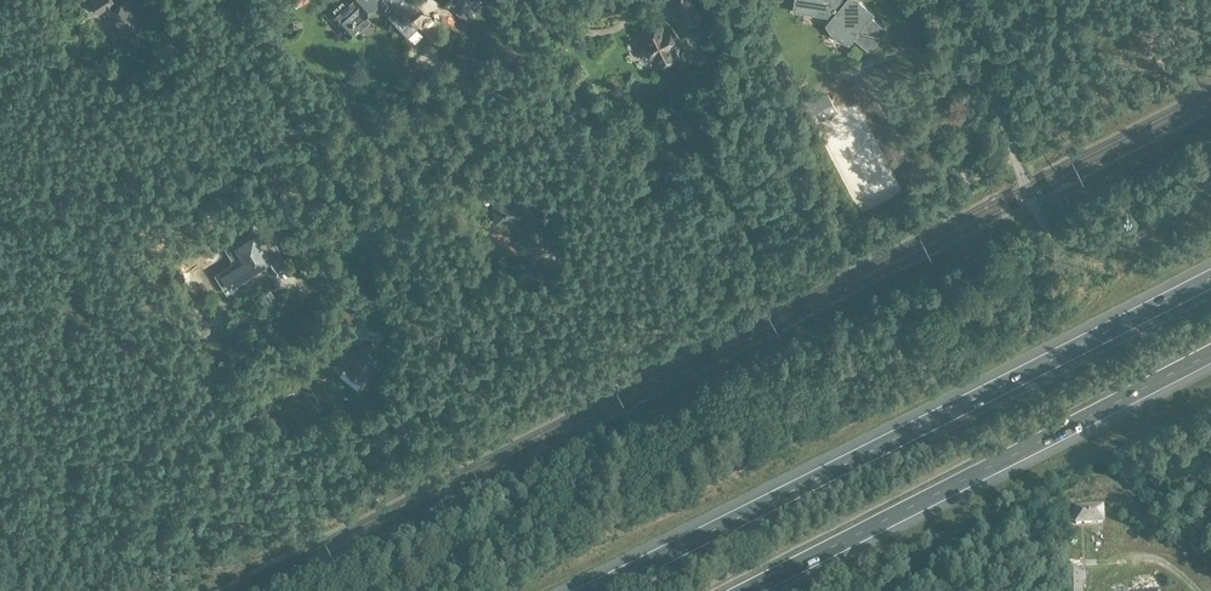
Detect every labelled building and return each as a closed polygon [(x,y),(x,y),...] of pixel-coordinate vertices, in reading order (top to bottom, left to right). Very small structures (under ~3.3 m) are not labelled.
[(128,0),(127,0),(117,7),(114,3),(115,2),(114,0),(92,0),(91,1),(99,13),(107,7),(126,36),(144,24),(128,0)] [(327,11),(348,34),(356,27),(357,27),(356,26),(355,20),(363,14),(364,14),(377,2),(408,37),(409,37),(407,35),(416,26),(410,20),(422,9),(424,11),(414,0),(339,0),(327,11)] [(469,0),(445,0),(456,12),(469,0)] [(682,14),(683,13),(688,22),(702,15),(694,0),(675,0),(682,14)] [(872,14),(859,3),(856,6),(848,0),(847,0),(845,3),(841,0),(796,0),(794,10),(827,15),(827,13),(829,13),(834,16),(829,22),(833,28),(836,31),(840,34),(844,37),(850,40),(853,36),(869,49),(884,30),(869,17),(872,14)] [(662,23),(641,33),(645,40),(652,55),(657,65),(661,63),(663,68),(666,69),(671,67),(673,64),(671,60),(679,56),(675,48),(679,46),(680,43),(670,23),(664,27),(662,23)] [(814,100),(805,105),(814,123),(837,111),(828,93),(814,100)] [(494,186),(496,194),(504,192),(503,184),(494,186)] [(542,240),(538,198),(495,202),(496,221),(521,219),(523,242),(542,240)] [(270,260),(254,236),(237,247),(246,261),(223,275),(231,286),(270,260)] [(360,295),(352,305),(360,312),(369,302),(360,295)] [(364,382),(381,361),(354,340),(347,349),(354,354),(344,367),(346,369),(346,368),(364,382)] [(323,364),(322,357),(314,358),(315,365),(323,364)] [(386,436),(372,430),(367,444),(373,446),(371,450),(381,453),(382,449),(385,450),(388,443),(384,441),(386,436)] [(1102,508),(1075,509),(1076,524),(1102,523),(1102,508)] [(805,562),(826,551),(823,546),(802,557),(805,562)] [(1063,572),(1064,590),(1081,590),(1080,571),(1063,572)]
